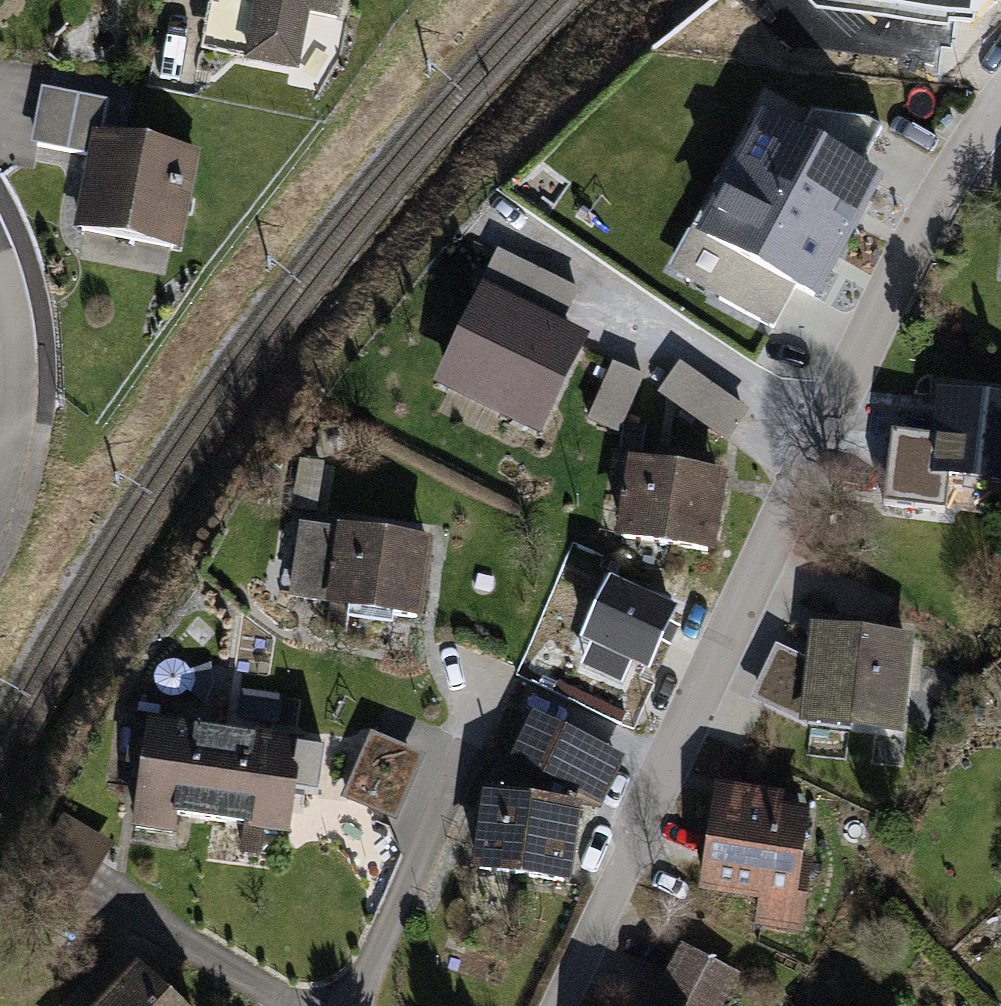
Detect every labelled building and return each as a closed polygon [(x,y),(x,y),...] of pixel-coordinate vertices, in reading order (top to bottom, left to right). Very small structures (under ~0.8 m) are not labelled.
[(204,54),(303,72),(313,18),(341,23),(345,0),(214,0),(204,54)] [(91,156),(95,136),(102,101),(43,89),(32,144),(91,156)] [(813,114),(798,143),(858,174),(881,129),(866,121),(813,114)] [(762,124),(732,181),(853,245),(883,187),(858,174),(798,143),(762,124)] [(202,157),(95,136),(91,156),(76,231),(184,252),(202,157)] [(853,245),(732,181),(697,245),(793,293),(822,308),(853,245)] [(774,330),(793,293),(697,245),(687,239),(668,277),(774,330)] [(498,252),(484,279),(564,319),(578,292),(498,252)] [(588,341),(480,289),(431,391),(539,442),(588,341)] [(681,364),(657,395),(724,445),(748,414),(681,364)] [(612,366),(586,423),(619,438),(645,381),(612,366)] [(937,401),(930,460),(928,480),(960,484),(1000,488),(1000,408),(937,401)] [(928,480),(930,460),(885,455),(879,508),(956,517),(960,484),(928,480)] [(727,483),(626,466),(613,545),(714,561),(727,483)] [(296,485),(290,514),(314,519),(320,490),(296,485)] [(429,550),(297,529),(284,607),(417,628),(429,550)] [(570,587),(561,608),(580,617),(589,595),(570,587)] [(913,643),(809,633),(806,663),(800,730),(904,740),(913,643)] [(800,730),(806,663),(774,647),(750,703),(800,730)] [(210,665),(192,673),(185,666),(176,663),(167,664),(159,670),(155,679),(157,690),(163,698),(172,701),(182,699),(189,694),(205,707),(214,687),(210,665)] [(285,696),(245,691),(241,720),(282,725),(285,696)] [(622,754),(529,707),(493,784),(479,784),(471,862),(569,879),(579,804),(599,807),(622,754)] [(207,827),(222,736),(151,725),(133,833),(177,840),(180,823),(207,827)] [(367,731),(340,795),(394,817),(421,753),(367,731)] [(303,748),(222,736),(207,827),(294,841),(300,800),(322,803),(329,758),(302,754),(303,748)] [(784,788),(714,777),(697,885),(758,894),(754,923),(799,930),(811,857),(799,855),(807,804),(782,800),(784,788)] [(74,912),(116,842),(65,811),(23,881),(74,912)] [(739,971),(687,944),(656,1005),(721,1005),(739,971)] [(132,957),(91,1000),(86,1005),(184,1005),(132,957)] [(91,1000),(77,987),(60,1005),(86,1005),(91,1000)]
